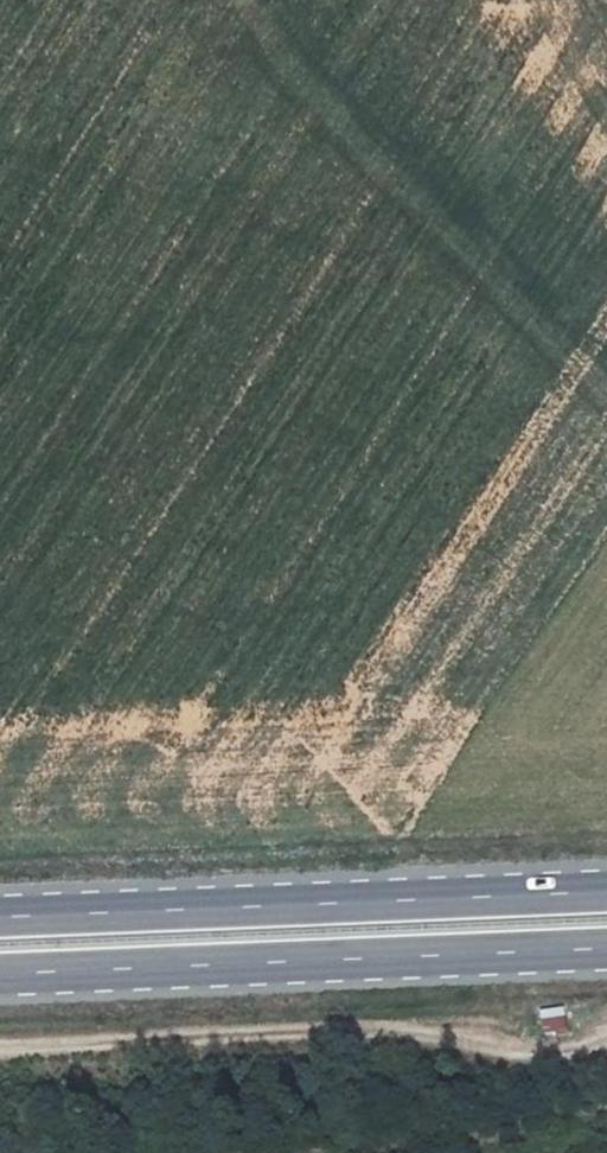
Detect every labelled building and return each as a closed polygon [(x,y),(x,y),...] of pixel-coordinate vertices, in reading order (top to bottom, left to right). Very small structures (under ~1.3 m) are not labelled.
[(565,1017),(542,1019),(543,1035),(566,1033),(565,1017)]
